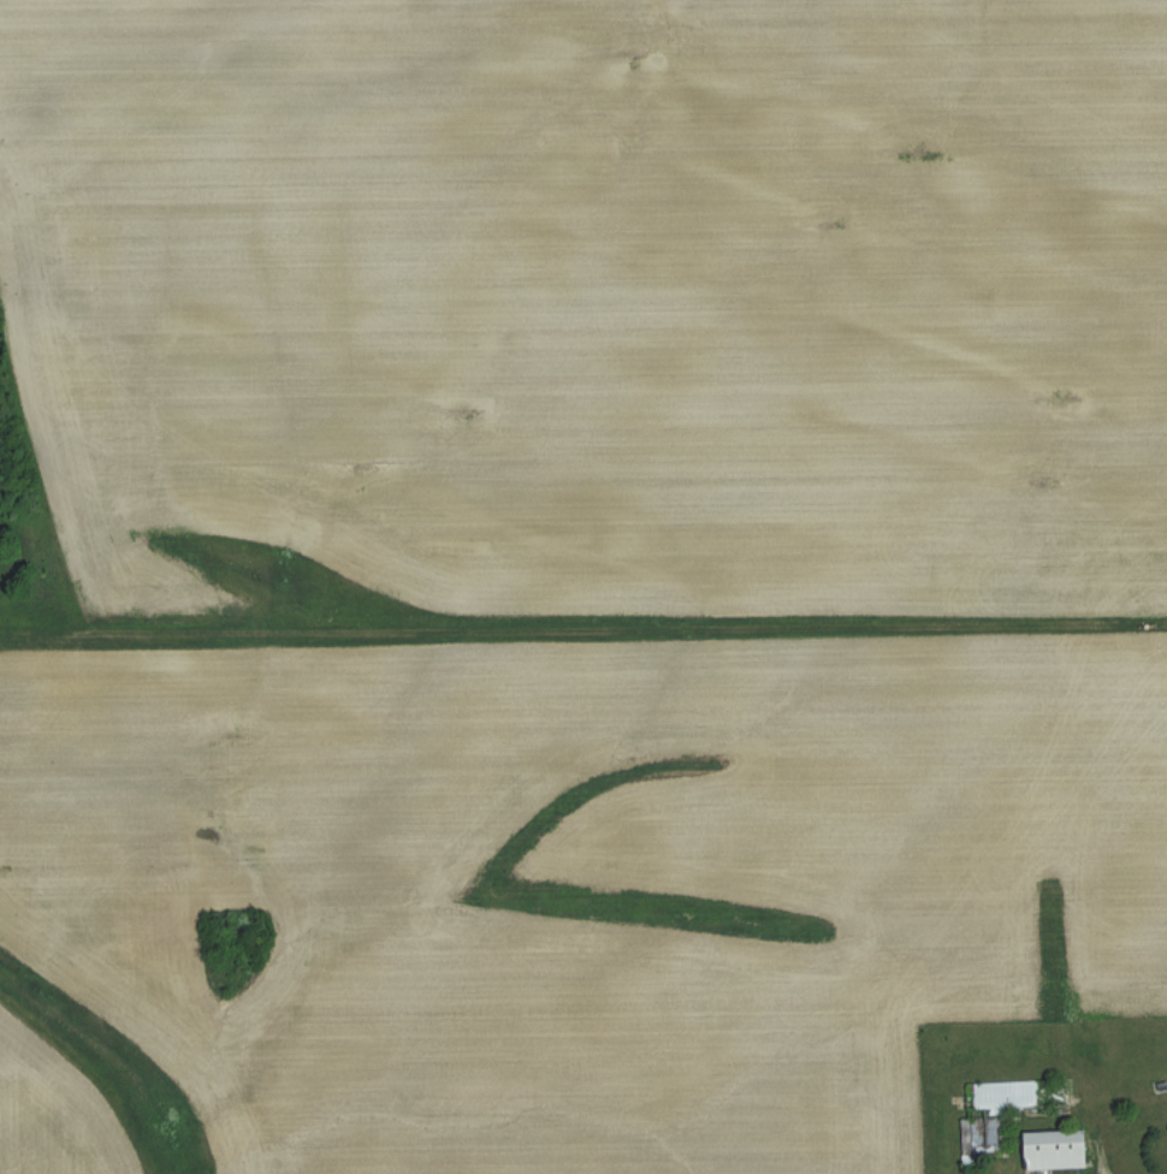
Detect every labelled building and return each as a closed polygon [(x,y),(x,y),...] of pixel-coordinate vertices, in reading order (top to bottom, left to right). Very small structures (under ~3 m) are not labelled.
[(1040,1107),(1040,1081),(967,1083),(968,1118),(963,1119),(964,1156),(997,1155),(997,1149),(1010,1149),(1009,1108),(1040,1107)] [(1026,1131),(1026,1169),(1087,1169),(1087,1131),(1026,1131)]
